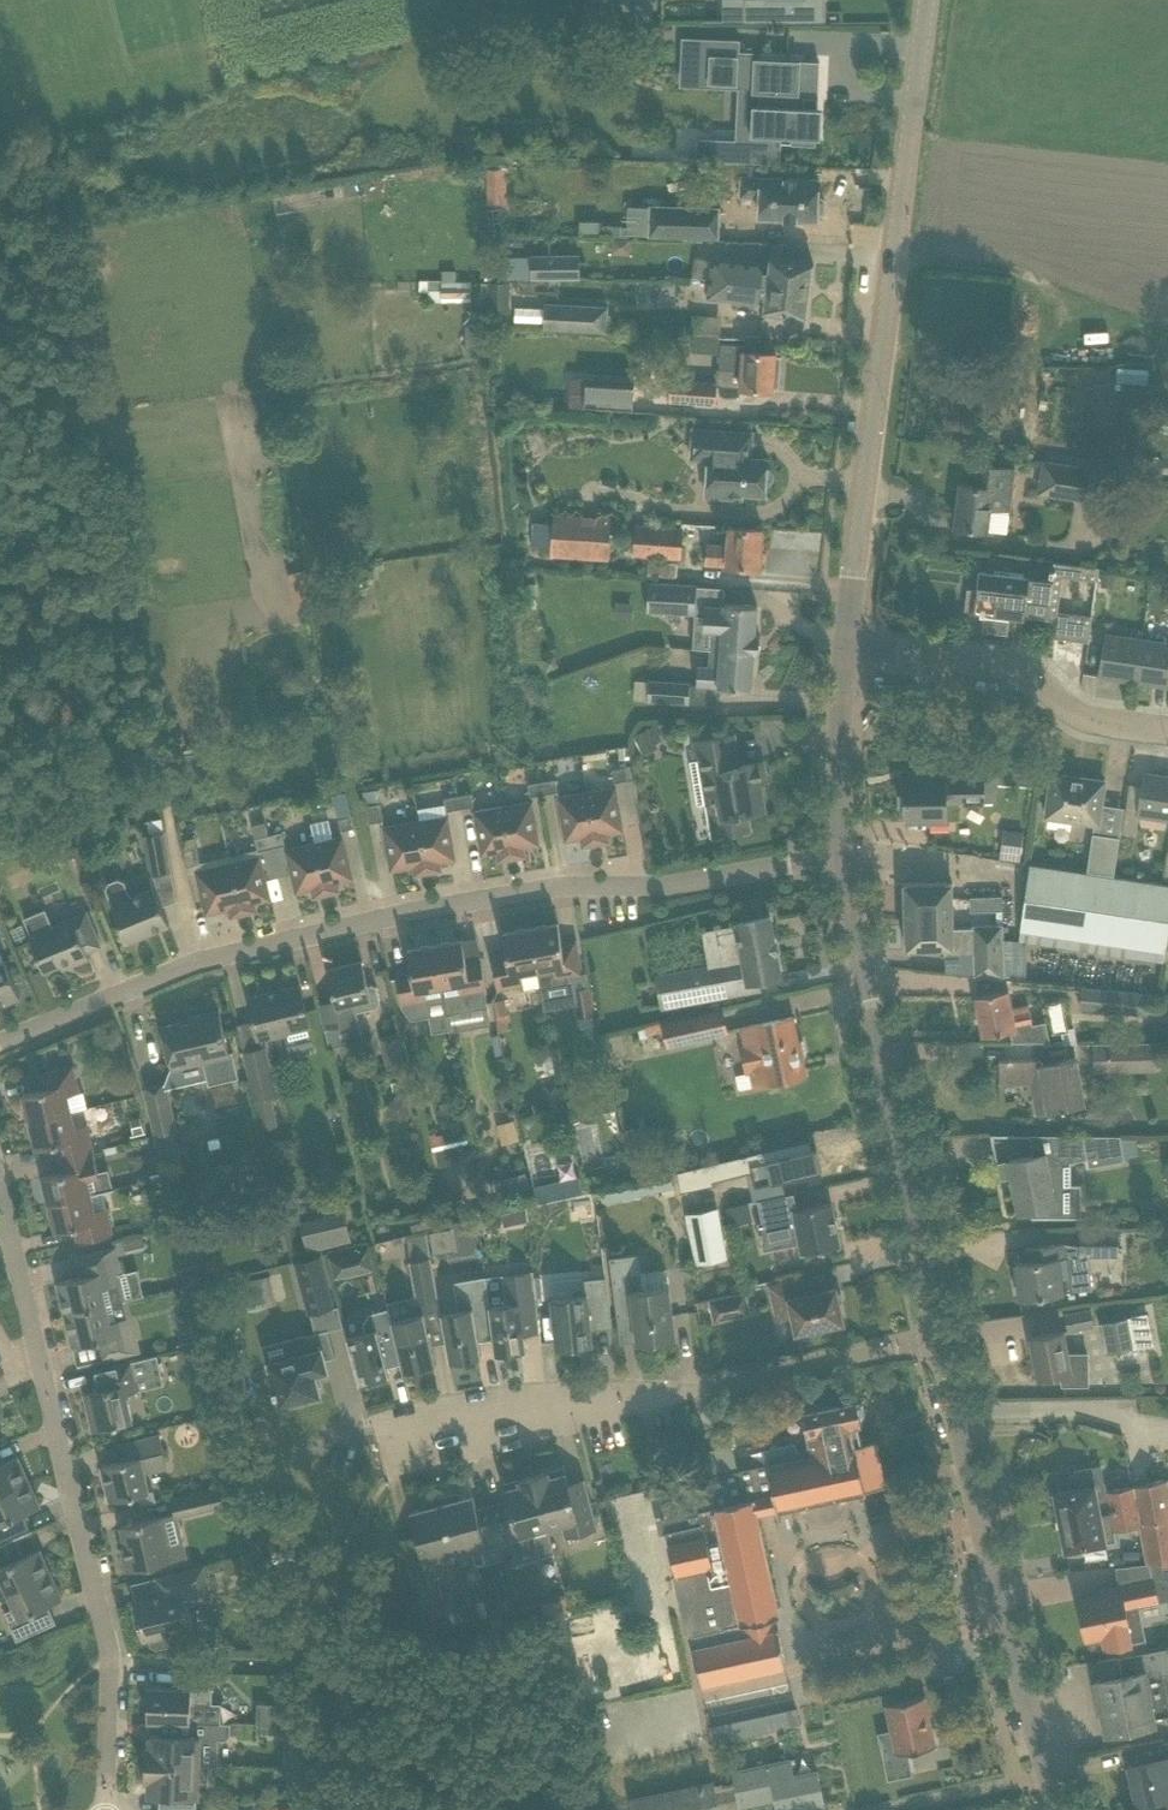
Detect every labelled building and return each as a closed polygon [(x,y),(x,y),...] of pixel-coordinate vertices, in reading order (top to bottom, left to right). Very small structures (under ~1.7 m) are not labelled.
[(744,22),(826,22),(826,0),(744,0),(744,22)] [(683,37),(680,85),(757,88),(756,105),(753,105),(752,135),(752,140),(714,139),(713,160),(781,163),(782,136),(791,136),(791,144),(816,145),(816,142),(818,108),(816,108),(804,108),(804,97),(818,98),(820,61),(787,60),(787,64),(758,63),(758,70),(753,70),(754,51),(740,51),(740,39),(683,37)] [(742,195),(761,196),(760,217),(785,218),(785,219),(797,220),(797,218),(817,219),(818,215),(822,215),(825,212),(825,201),(823,198),(818,197),(819,179),(762,176),(743,175),(742,195)] [(506,181),(486,182),(487,204),(507,203),(506,181)] [(650,234),(718,236),(719,208),(651,205),(650,234)] [(598,235),(625,236),(626,226),(598,224),(598,235)] [(485,231),(485,242),(507,243),(508,233),(485,231)] [(612,238),(611,253),(629,253),(629,238),(612,238)] [(580,277),(579,253),(530,254),(530,257),(501,257),(501,278),(549,277),(559,277),(580,277)] [(713,257),(710,277),(810,289),(813,261),(771,256),(770,264),(713,257)] [(559,277),(549,277),(549,285),(559,285),(559,277)] [(810,289),(710,277),(708,296),(765,303),(764,311),(806,316),(810,289)] [(488,311),(509,311),(510,280),(488,280),(488,311)] [(441,281),(441,301),(470,301),(470,281),(441,281)] [(543,328),(607,331),(608,304),(545,301),(543,328)] [(693,333),(720,334),(721,316),(693,315),(693,333)] [(721,386),(772,390),(773,387),(778,387),(778,374),(773,374),(775,354),(745,351),(745,345),(721,343),(719,369),(722,369),(721,386)] [(714,404),(716,385),(716,383),(670,379),(669,401),(714,404)] [(601,409),(656,413),(658,398),(602,393),(601,409)] [(754,458),(755,432),(691,429),(689,459),(706,461),(704,496),(742,498),(742,493),(765,495),(766,485),(772,483),(774,480),(775,475),(771,471),(767,468),(768,459),(754,458)] [(1037,493),(1105,504),(1110,469),(1042,459),(1037,493)] [(955,526),(979,529),(989,530),(989,529),(1006,532),(1008,510),(1010,510),(1015,468),(978,464),(975,485),(960,483),(955,526)] [(531,545),(551,547),(550,555),(609,559),(612,517),(553,513),(553,522),(533,521),(531,545)] [(632,555),(680,558),(683,526),(634,523),(632,555)] [(704,564),(736,566),(760,567),(763,529),(727,527),(726,543),(706,542),(704,564)] [(372,543),(344,547),(346,559),(374,554),(372,543)] [(985,612),(983,631),(1007,634),(1010,615),(1025,617),(1026,607),(1050,610),(1055,562),(989,554),(987,571),(980,570),(978,590),(968,589),(965,610),(985,612)] [(647,574),(675,576),(676,563),(648,560),(647,574)] [(1079,577),(1097,579),(1098,567),(1080,565),(1079,577)] [(1103,571),(1101,585),(1111,586),(1113,573),(1103,571)] [(646,610),(695,613),(696,583),(648,581),(646,610)] [(524,583),(525,609),(537,609),(536,583),(524,583)] [(614,617),(633,618),(634,603),(615,602),(614,617)] [(709,649),(754,653),(759,653),(760,635),(756,635),(758,605),(705,602),(703,628),(710,629),(709,649)] [(1072,640),(1089,642),(1093,615),(1076,613),(1072,640)] [(1100,676),(1135,682),(1141,636),(1106,631),(1100,676)] [(1135,682),(1167,687),(1167,640),(1141,636),(1135,682)] [(754,653),(709,649),(708,665),(697,664),(695,685),(752,689),(754,653)] [(647,700),(688,703),(690,682),(649,678),(647,700)] [(634,735),(645,754),(657,747),(655,743),(662,739),(653,724),(634,735)] [(689,760),(697,804),(705,804),(717,802),(719,814),(717,815),(720,835),(750,829),(747,813),(765,810),(756,762),(739,765),(734,735),(692,742),(695,759),(689,760)] [(631,747),(621,747),(621,758),(631,757),(631,747)] [(608,750),(586,754),(587,760),(609,757),(608,750)] [(611,769),(613,781),(615,781),(627,779),(625,766),(611,769)] [(454,774),(458,795),(460,807),(473,805),(468,772),(454,774)] [(1144,772),(1141,797),(1127,795),(1122,830),(1134,832),(1136,816),(1167,820),(1167,775),(1144,772)] [(1046,816),(1098,824),(1105,781),(1052,773),(1046,816)] [(949,802),(982,802),(982,776),(901,777),(901,803),(907,803),(907,819),(930,819),(930,823),(949,823),(949,802)] [(555,779),(541,781),(543,792),(557,790),(555,779)] [(543,792),(541,781),(528,783),(530,795),(543,792)] [(616,785),(587,790),(596,844),(610,842),(608,833),(624,831),(620,807),(619,804),(616,785)] [(596,844),(587,790),(558,795),(565,841),(581,838),(582,846),(596,844)] [(347,791),(333,794),(335,804),(349,801),(347,791)] [(460,807),(458,795),(444,797),(446,809),(460,807)] [(532,799),(503,804),(512,858),(526,856),(524,848),(540,845),(532,799)] [(366,805),(368,822),(383,820),(380,803),(366,805)] [(512,858),(503,804),(474,809),(482,855),(497,852),(499,860),(512,858)] [(349,805),(342,806),(344,815),(351,814),(349,805)] [(338,817),(341,829),(354,826),(352,814),(338,817)] [(448,814),(419,819),(428,873),(442,870),(440,862),(456,859),(448,814)] [(428,873),(419,819),(383,824),(391,870),(413,867),(415,875),(428,873)] [(1000,855),(1020,858),(1023,831),(1003,829),(1000,855)] [(143,834),(150,876),(172,872),(165,830),(143,834)] [(282,831),(269,834),(272,847),(285,844),(282,831)] [(1087,871),(1114,874),(1120,836),(1093,833),(1087,871)] [(272,847),(269,834),(255,837),(257,851),(272,847)] [(343,834),(314,840),(327,894),(340,891),(338,883),(354,879),(343,834)] [(56,843),(63,861),(75,855),(68,838),(56,843)] [(327,894),(314,840),(285,847),(296,892),(312,889),(314,897),(327,894)] [(244,914),(231,862),(230,854),(200,861),(196,845),(183,848),(188,873),(196,871),(206,914),(228,909),(230,917),(244,914)] [(260,855),(231,862),(244,914),(257,911),(255,902),(270,899),(260,855)] [(1165,951),(1167,928),(1167,883),(1030,862),(1020,930),(1165,951)] [(118,878),(108,881),(105,888),(127,942),(169,925),(153,885),(130,895),(124,880),(118,878)] [(905,883),(906,949),(945,948),(945,955),(969,955),(969,952),(974,952),(974,976),(1005,979),(1003,925),(973,925),(973,928),(954,929),(953,882),(905,883)] [(1002,896),(988,896),(989,910),(1002,910),(1002,896)] [(29,937),(34,949),(44,971),(61,964),(63,969),(89,958),(86,952),(101,946),(86,910),(51,924),(45,908),(24,917),(31,936),(29,937)] [(722,967),(659,979),(663,1005),(759,987),(757,978),(780,974),(769,917),(738,923),(739,924),(715,928),(722,967)] [(558,923),(531,928),(538,971),(537,971),(540,986),(540,987),(568,982),(567,978),(583,975),(577,939),(562,942),(558,923)] [(538,971),(531,928),(503,933),(506,952),(491,954),(498,989),(523,985),(524,989),(540,986),(537,971),(538,971)] [(487,991),(481,956),(466,959),(463,940),(435,945),(447,1014),(487,1007),(485,992),(487,991)] [(430,1016),(447,1014),(435,945),(407,949),(410,968),(395,971),(401,1006),(411,1018),(430,1015),(430,1016)] [(20,997),(4,959),(3,959),(0,953),(0,1005),(20,997)] [(319,1003),(325,1026),(325,1028),(359,1020),(356,1011),(377,1006),(380,1001),(376,986),(371,983),(367,984),(362,961),(328,969),(335,999),(319,1003)] [(259,1038),(262,1038),(284,1032),(288,1051),(315,1045),(300,984),(248,996),(259,1038)] [(594,1014),(589,985),(573,988),(578,1017),(594,1014)] [(1079,1007),(1147,1015),(1147,1012),(1161,1013),(1163,995),(1081,986),(1079,1007)] [(999,991),(975,995),(983,1035),(1007,1031),(1010,1030),(1012,1042),(1043,1042),(1044,1045),(1050,1045),(1046,1021),(1032,1024),(1028,1003),(1013,1006),(1009,989),(999,991)] [(499,1027),(511,1024),(506,997),(494,999),(499,1027)] [(661,1021),(666,1046),(728,1032),(723,1007),(661,1021)] [(161,1026),(167,1049),(172,1071),(203,1063),(205,1068),(212,1076),(217,1078),(238,1073),(233,1051),(229,1052),(219,1009),(179,1019),(180,1022),(161,1026)] [(806,1057),(803,1040),(798,1041),(793,1016),(741,1027),(745,1044),(739,1046),(745,1073),(750,1072),(753,1086),(805,1075),(802,1058),(806,1057)] [(379,1036),(386,1068),(406,1064),(399,1032),(379,1036)] [(1127,1061),(1154,1060),(1154,1043),(1149,1043),(1149,1041),(1093,1042),(1093,1071),(1127,1070),(1127,1061)] [(266,1047),(243,1052),(259,1124),(278,1120),(272,1095),(277,1094),(266,1047)] [(550,1051),(535,1054),(539,1074),(554,1071),(550,1051)] [(999,1060),(1000,1081),(1031,1081),(1038,1113),(1063,1108),(1063,1110),(1066,1110),(1066,1107),(1086,1103),(1077,1056),(1039,1063),(1039,1059),(999,1060)] [(23,1094),(29,1120),(72,1110),(68,1094),(79,1091),(73,1066),(38,1074),(41,1089),(23,1094)] [(544,1085),(549,1109),(562,1106),(557,1082),(544,1085)] [(143,1088),(153,1135),(177,1129),(167,1083),(143,1088)] [(54,1144),(57,1158),(93,1150),(87,1123),(76,1126),(72,1110),(29,1120),(36,1148),(54,1144)] [(131,1120),(134,1134),(145,1132),(142,1117),(131,1120)] [(497,1123),(502,1143),(518,1139),(513,1119),(497,1123)] [(640,1127),(624,1130),(630,1159),(645,1156),(640,1127)] [(427,1134),(431,1150),(468,1141),(467,1134),(437,1141),(435,1132),(427,1134)] [(1053,1151),(997,1162),(1000,1179),(1013,1177),(1020,1212),(1035,1209),(1035,1214),(1041,1214),(1041,1215),(1053,1215),(1053,1214),(1064,1214),(1065,1162),(1086,1159),(1087,1167),(1125,1160),(1120,1136),(1049,1134),(1049,1136),(1050,1136),(1053,1151)] [(811,1138),(678,1170),(682,1191),(714,1183),(713,1180),(753,1171),(756,1185),(824,1169),(818,1146),(810,1148),(809,1143),(812,1142),(811,1138)] [(431,1153),(434,1165),(458,1160),(455,1148),(431,1153)] [(49,1203),(91,1193),(111,1188),(107,1170),(98,1172),(93,1150),(57,1158),(61,1172),(42,1176),(49,1203)] [(622,1167),(609,1170),(612,1183),(625,1180),(622,1167)] [(600,1193),(602,1203),(673,1187),(671,1177),(600,1193)] [(195,1190),(200,1213),(221,1208),(216,1186),(195,1190)] [(91,1193),(49,1203),(56,1231),(74,1227),(78,1241),(113,1233),(107,1207),(95,1210),(91,1193)] [(792,1193),(758,1200),(762,1222),(760,1222),(765,1248),(798,1242),(800,1253),(816,1250),(840,1245),(831,1203),(808,1207),(796,1210),(792,1193)] [(747,1202),(727,1206),(731,1224),(751,1220),(747,1202)] [(718,1206),(715,1207),(688,1212),(685,1213),(695,1263),(727,1257),(718,1206)] [(526,1207),(513,1210),(516,1223),(528,1220),(526,1207)] [(344,1211),(301,1222),(309,1251),(351,1240),(344,1211)] [(438,1217),(410,1224),(412,1233),(440,1226),(438,1217)] [(387,1219),(377,1220),(379,1232),(389,1230),(387,1219)] [(1079,1255),(1117,1255),(1118,1229),(1080,1229),(1079,1255)] [(123,1239),(125,1251),(145,1247),(142,1235),(123,1239)] [(1026,1260),(1017,1261),(1021,1298),(1045,1294),(1065,1292),(1093,1288),(1091,1268),(1069,1271),(1066,1242),(1048,1244),(1024,1247),(1026,1260)] [(58,1282),(65,1314),(127,1299),(124,1282),(116,1247),(77,1256),(81,1276),(58,1282)] [(331,1257),(336,1276),(357,1271),(352,1252),(331,1257)] [(609,1257),(614,1292),(617,1316),(634,1314),(637,1343),(643,1342),(643,1347),(660,1345),(660,1340),(675,1338),(669,1285),(641,1288),(638,1253),(609,1257)] [(320,1255),(295,1262),(309,1314),(334,1307),(320,1255)] [(438,1299),(430,1256),(409,1261),(416,1303),(438,1299)] [(505,1302),(489,1304),(492,1326),(491,1326),(495,1353),(497,1353),(498,1358),(515,1356),(514,1351),(527,1349),(525,1333),(539,1331),(538,1319),(533,1269),(502,1273),(505,1302)] [(198,1272),(183,1275),(185,1285),(200,1282),(198,1272)] [(268,1274),(244,1279),(250,1307),(274,1301),(268,1274)] [(492,1326),(489,1304),(485,1275),(453,1281),(457,1309),(441,1312),(446,1340),(450,1361),(460,1359),(463,1362),(467,1362),(472,1361),(475,1360),(478,1356),(482,1355),(477,1328),(491,1326),(492,1326)] [(551,1296),(554,1323),(557,1347),(561,1347),(562,1350),(576,1349),(575,1345),(592,1344),(591,1329),(612,1327),(606,1276),(584,1279),(571,1294),(551,1296)] [(770,1286),(775,1308),(791,1304),(797,1332),(800,1331),(803,1335),(808,1337),(813,1337),(818,1335),(821,1331),(823,1326),(844,1322),(839,1303),(842,1299),(841,1294),(837,1292),(836,1288),(805,1294),(802,1279),(770,1286)] [(710,1299),(715,1320),(749,1312),(744,1291),(710,1299)] [(127,1299),(65,1314),(73,1346),(97,1341),(101,1360),(141,1351),(133,1315),(131,1316),(127,1299)] [(398,1347),(391,1319),(388,1307),(368,1313),(363,1322),(365,1331),(347,1336),(359,1383),(365,1382),(365,1384),(368,1386),(380,1383),(382,1380),(381,1377),(389,1375),(383,1351),(398,1347)] [(1064,1312),(1068,1331),(1094,1326),(1090,1307),(1064,1312)] [(424,1311),(391,1319),(398,1347),(403,1371),(408,1370),(412,1374),(421,1372),(423,1367),(436,1364),(424,1311)] [(1106,1352),(1153,1343),(1147,1311),(1100,1320),(1106,1352)] [(288,1357),(269,1361),(276,1387),(273,1388),(275,1394),(278,1393),(280,1404),(285,1403),(286,1406),(302,1402),(301,1398),(305,1397),(304,1393),(319,1389),(315,1372),(327,1369),(324,1359),(335,1356),(328,1328),(305,1335),(284,1340),(285,1346),(288,1357)] [(1031,1337),(1038,1377),(1061,1372),(1063,1384),(1088,1384),(1088,1352),(1069,1352),(1065,1330),(1031,1337)] [(127,1392),(139,1390),(131,1361),(93,1370),(98,1389),(84,1392),(93,1430),(133,1420),(127,1392)] [(764,1448),(768,1464),(862,1444),(857,1422),(862,1421),(861,1420),(865,1414),(863,1405),(858,1402),(857,1400),(803,1411),(811,1447),(797,1450),(795,1441),(764,1448)] [(216,1402),(206,1404),(208,1416),(219,1413),(216,1402)] [(150,1491),(147,1472),(167,1467),(159,1435),(119,1444),(123,1460),(101,1465),(109,1500),(150,1491)] [(738,1471),(709,1477),(712,1491),(662,1502),(665,1516),(655,1518),(659,1533),(666,1531),(687,1634),(690,1633),(693,1647),(694,1647),(702,1684),(786,1666),(778,1629),(774,1630),(771,1616),(778,1615),(756,1513),(778,1508),(778,1510),(866,1491),(866,1490),(886,1485),(877,1440),(862,1444),(768,1464),(738,1471)] [(704,1451),(709,1477),(738,1471),(732,1445),(704,1451)] [(29,1481),(18,1456),(0,1464),(0,1494),(29,1481)] [(218,1461),(223,1485),(223,1486),(238,1483),(233,1457),(218,1461)] [(564,1467),(534,1476),(548,1527),(561,1524),(565,1536),(597,1527),(585,1479),(568,1483),(564,1467)] [(1055,1492),(1060,1520),(1137,1504),(1133,1486),(1100,1492),(1098,1484),(1095,1485),(1091,1467),(1075,1470),(1079,1487),(1055,1492)] [(534,1476),(504,1484),(508,1500),(493,1504),(496,1517),(495,1518),(506,1556),(504,1557),(506,1565),(540,1556),(533,1531),(548,1527),(534,1476)] [(1167,1479),(1133,1486),(1137,1504),(1141,1525),(1148,1562),(1149,1562),(1149,1563),(1167,1562),(1167,1482),(1167,1479)] [(8,1540),(25,1532),(18,1516),(40,1506),(29,1481),(0,1494),(0,1544),(8,1540)] [(223,1486),(223,1485),(171,1498),(175,1516),(229,1504),(228,1503),(241,1500),(238,1483),(223,1486)] [(457,1493),(440,1497),(455,1553),(467,1549),(471,1565),(504,1557),(506,1556),(495,1518),(496,1517),(493,1504),(477,1508),(473,1494),(461,1498),(460,1494),(457,1493)] [(455,1553),(440,1497),(424,1501),(422,1505),(423,1508),(411,1511),(417,1534),(401,1538),(418,1601),(442,1595),(438,1576),(440,1574),(442,1572),(443,1569),(443,1565),(443,1560),(442,1556),(455,1553)] [(1141,1525),(1137,1504),(1060,1520),(1066,1549),(1106,1542),(1104,1532),(1141,1525)] [(125,1545),(121,1546),(127,1570),(150,1565),(179,1557),(173,1533),(166,1535),(161,1516),(121,1526),(125,1545)] [(7,1593),(51,1574),(39,1549),(17,1559),(8,1540),(0,1544),(0,1579),(1,1579),(7,1593)] [(229,1559),(233,1577),(259,1571),(255,1553),(229,1559)] [(1149,1563),(1152,1578),(1119,1585),(1121,1592),(1081,1600),(1088,1636),(1104,1633),(1107,1647),(1143,1640),(1136,1605),(1167,1599),(1167,1562),(1149,1563)] [(161,1593),(134,1600),(143,1640),(149,1639),(150,1644),(156,1647),(167,1645),(171,1639),(170,1634),(193,1628),(187,1604),(212,1598),(204,1566),(157,1577),(161,1593)] [(51,1574),(7,1593),(13,1606),(3,1610),(17,1641),(56,1622),(55,1619),(47,1623),(40,1609),(62,1598),(51,1574)] [(567,1597),(556,1600),(559,1612),(569,1609),(567,1597)] [(1098,1660),(1101,1679),(1097,1680),(1107,1732),(1155,1723),(1154,1717),(1167,1714),(1167,1646),(1098,1660)] [(147,1720),(179,1721),(190,1721),(190,1720),(191,1703),(211,1704),(212,1671),(176,1670),(176,1686),(148,1686),(147,1720)] [(277,1723),(302,1724),(292,1688),(278,1688),(277,1723)] [(914,1774),(909,1750),(935,1744),(925,1694),(887,1703),(892,1729),(878,1732),(888,1779),(914,1774)] [(713,1741),(798,1721),(794,1704),(709,1724),(713,1741)] [(147,1746),(146,1763),(200,1765),(218,1765),(219,1738),(225,1738),(229,1734),(229,1722),(190,1720),(190,1721),(179,1721),(178,1736),(150,1735),(150,1746),(147,1746)] [(1164,1741),(1163,1737),(1167,1757),(1128,1765),(1136,1803),(1167,1796),(1167,1741),(1164,1741)] [(285,1763),(304,1764),(305,1743),(290,1743),(290,1756),(285,1755),(285,1763)] [(732,1771),(741,1808),(776,1800),(778,1809),(797,1809),(825,1804),(824,1803),(817,1771),(794,1776),(790,1758),(732,1771)] [(146,1763),(146,1780),(149,1780),(148,1794),(160,1794),(159,1809),(196,1809),(196,1795),(199,1795),(200,1765),(146,1763)] [(714,1779),(629,1797),(631,1809),(720,1809),(714,1779)]
